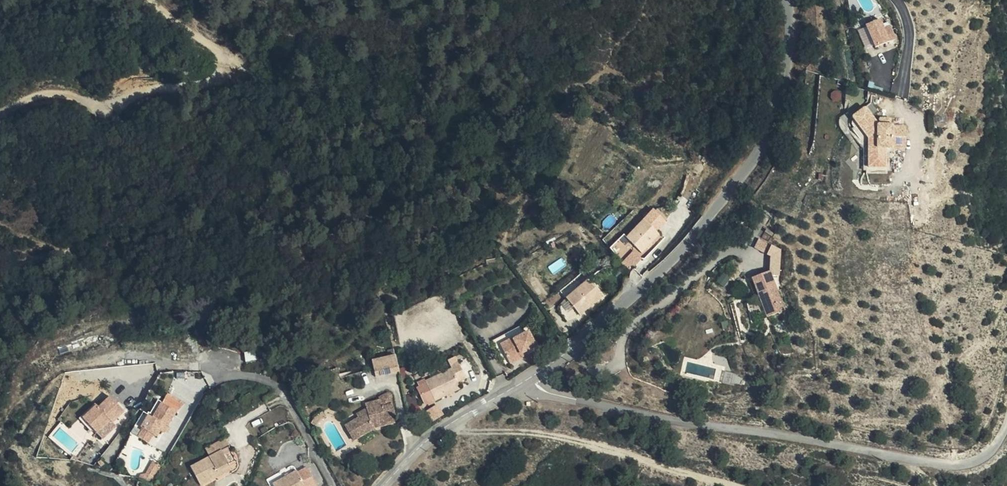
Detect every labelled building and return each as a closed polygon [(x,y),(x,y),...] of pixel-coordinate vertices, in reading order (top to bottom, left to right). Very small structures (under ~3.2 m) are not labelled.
[(879,48),(901,41),(896,25),(888,28),(885,22),(871,26),(879,48)] [(865,26),(858,29),(865,47),(872,44),(865,26)] [(858,126),(870,117),(865,110),(853,119),(858,126)] [(905,150),(906,128),(892,128),(892,127),(890,127),(880,127),(878,127),(870,117),(858,126),(869,140),(868,169),(885,169),(885,149),(905,150)] [(645,220),(658,233),(665,226),(652,213),(645,220)] [(642,255),(660,236),(658,233),(645,220),(626,239),(642,255)] [(609,246),(629,231),(623,223),(603,238),(609,246)] [(766,254),(771,245),(757,238),(752,246),(766,254)] [(782,250),(771,245),(766,254),(771,257),(770,271),(779,272),(782,250)] [(726,286),(732,276),(723,271),(717,281),(726,286)] [(782,311),(767,272),(749,280),(764,318),(782,311)] [(601,299),(588,281),(564,298),(578,316),(601,299)] [(503,333),(512,350),(529,341),(539,336),(531,321),(516,329),(515,327),(503,333)] [(529,341),(512,350),(514,354),(531,344),(529,341)] [(376,367),(400,358),(396,343),(371,351),(376,367)] [(470,367),(463,351),(454,356),(455,357),(427,371),(436,391),(463,377),(461,372),(470,367)] [(357,412),(365,427),(382,417),(401,409),(399,403),(401,402),(397,388),(398,386),(395,381),(393,381),(384,385),(385,386),(369,393),(371,399),(363,403),(364,408),(357,412)] [(120,414),(132,402),(115,385),(103,397),(101,395),(87,409),(102,424),(117,410),(120,414)] [(160,407),(169,392),(163,389),(155,404),(160,407)] [(183,400),(169,392),(160,407),(155,404),(147,418),(149,419),(144,427),(153,432),(158,425),(162,427),(166,421),(170,422),(183,400)] [(441,407),(451,402),(445,392),(436,398),(441,407)] [(147,418),(155,404),(149,400),(136,423),(144,427),(149,419),(147,418)] [(326,409),(331,406),(327,400),(322,404),(318,412),(323,415),(326,409)] [(438,404),(428,411),(434,420),(444,414),(438,404)] [(120,414),(117,410),(102,424),(109,430),(123,415),(120,414)] [(361,429),(365,427),(357,412),(352,415),(361,429)] [(209,479),(223,471),(221,468),(238,459),(247,454),(233,429),(212,441),(217,450),(197,461),(209,479)] [(161,465),(167,454),(159,448),(151,460),(161,465)] [(221,468),(223,471),(240,462),(238,459),(221,468)] [(304,460),(280,475),(286,485),(307,485),(316,481),(304,460)]
